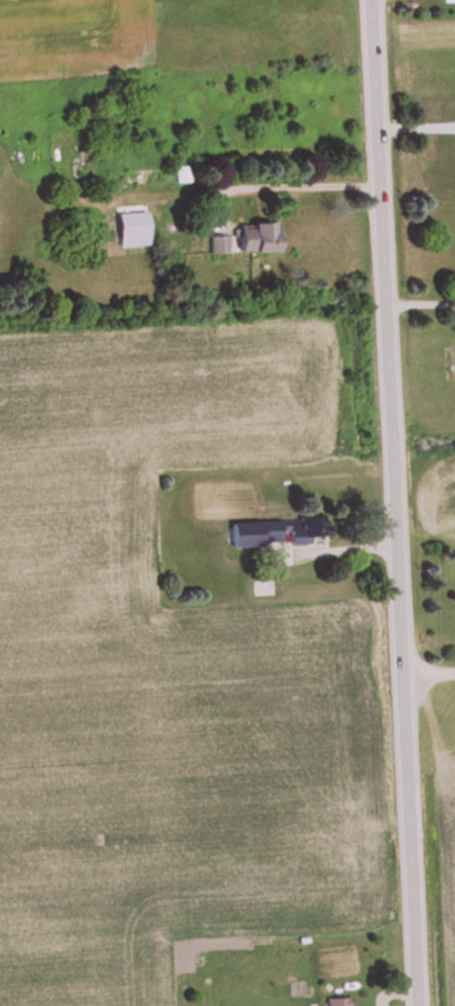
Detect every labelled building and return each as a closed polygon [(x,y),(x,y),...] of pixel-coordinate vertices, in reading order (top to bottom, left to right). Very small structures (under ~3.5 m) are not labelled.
[(115,216),(117,250),(146,248),(144,215),(115,216)] [(273,254),(273,226),(233,226),(233,254),(273,254)] [(227,255),(227,238),(208,238),(208,255),(227,255)] [(270,518),(270,534),(297,534),(297,540),(326,540),(326,518),(270,518)]
